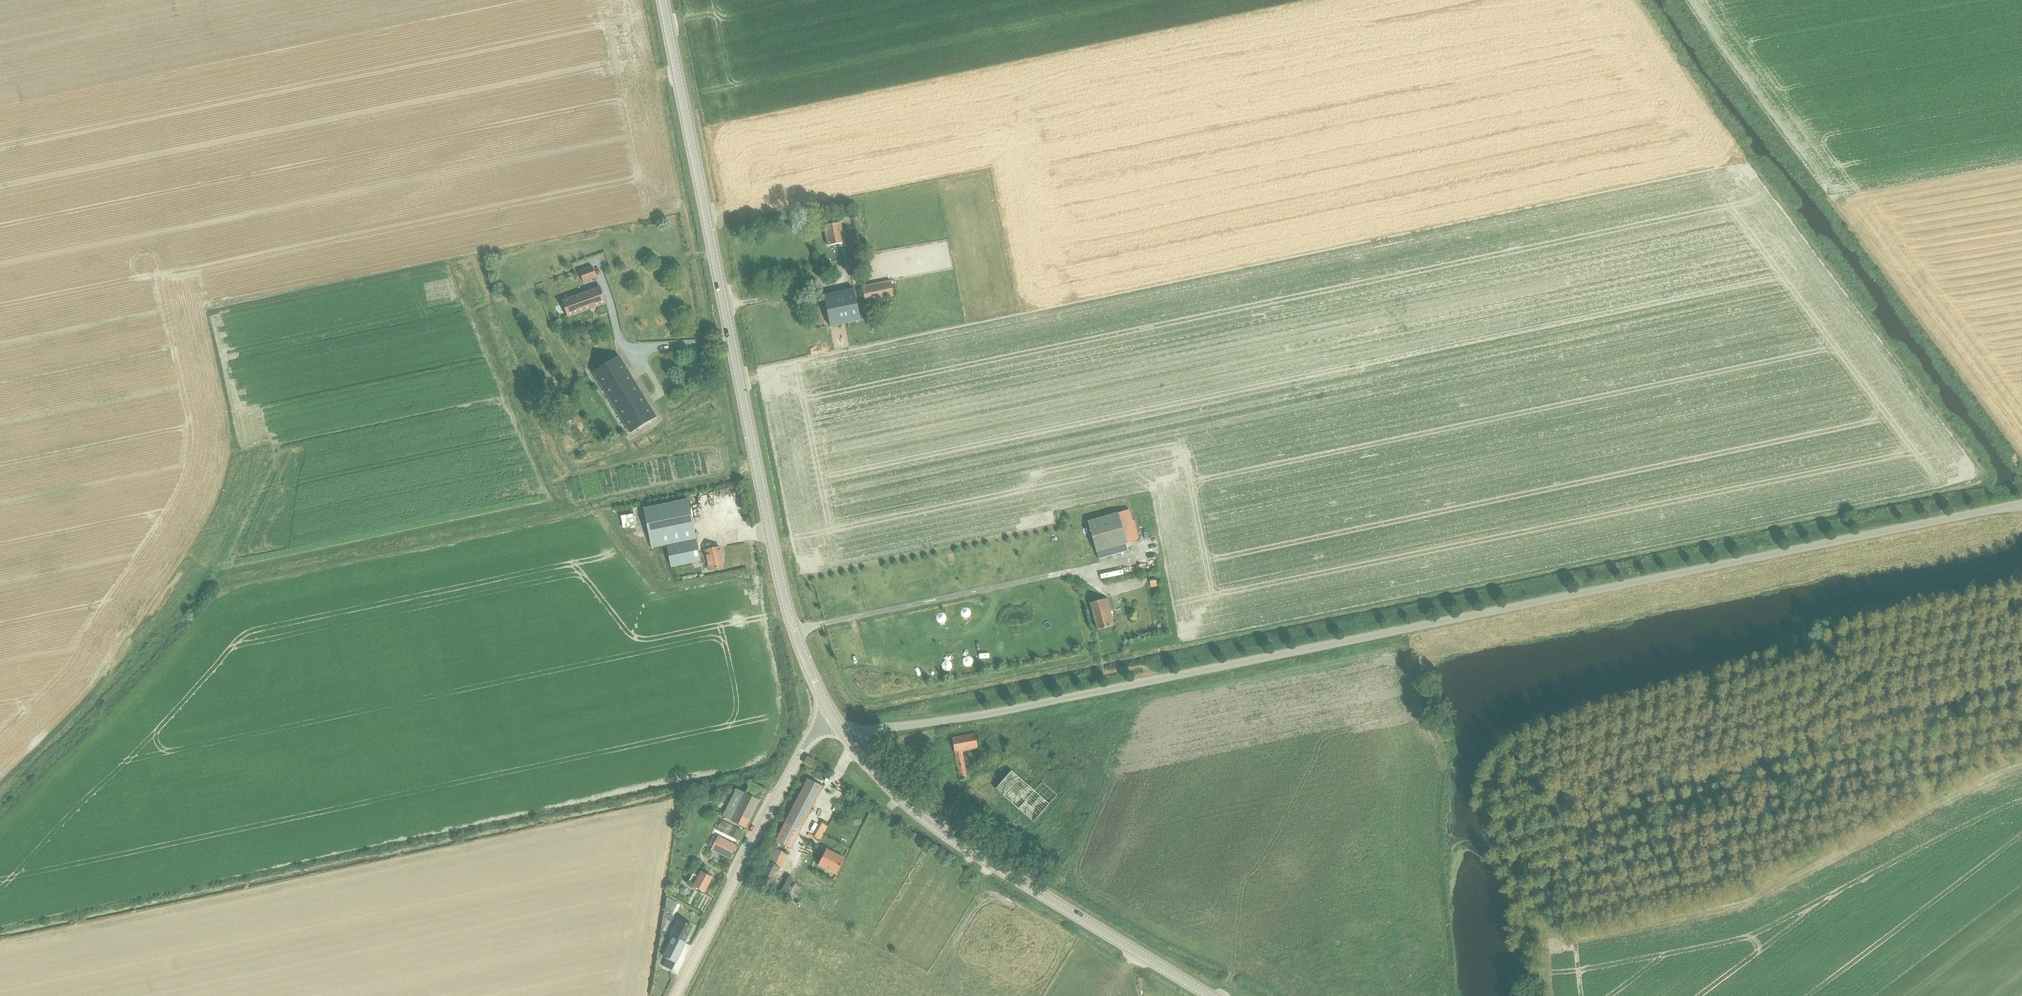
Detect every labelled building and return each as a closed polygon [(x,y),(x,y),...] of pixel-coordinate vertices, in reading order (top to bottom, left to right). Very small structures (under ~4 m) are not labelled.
[(840,223),(824,226),(828,246),(841,244),(842,246),(842,247),(859,244),(857,236),(843,238),(840,223)] [(583,283),(596,278),(592,267),(579,271),(583,283)] [(862,287),(866,302),(894,296),(891,280),(862,287)] [(567,317),(605,303),(600,287),(562,301),(567,317)] [(831,326),(861,320),(854,289),(824,295),(831,326)] [(630,433),(656,417),(619,356),(593,372),(630,433)] [(709,569),(724,567),(720,547),(705,550),(706,555),(702,556),(701,553),(699,553),(688,500),(644,508),(651,548),(666,545),(671,567),(700,561),(700,564),(707,562),(709,569)] [(1136,541),(1128,510),(1088,521),(1096,552),(1136,541)] [(623,516),(626,530),(638,527),(635,514),(623,516)] [(1097,629),(1114,625),(1107,598),(1090,603),(1097,629)] [(962,751),(978,749),(975,734),(952,738),(960,781),(967,779),(962,751)] [(810,767),(814,760),(808,757),(804,763),(810,767)] [(1034,822),(1057,795),(1042,782),(1034,791),(1011,770),(995,789),(1034,822)] [(807,779),(774,843),(790,852),(822,786),(807,779)] [(753,783),(748,794),(763,800),(768,789),(753,783)] [(745,828),(759,800),(736,789),(722,816),(745,828)] [(1010,848),(1016,842),(1003,830),(998,836),(1010,848)] [(713,836),(708,846),(711,847),(710,850),(729,859),(736,846),(717,836),(716,838),(713,836)] [(844,858),(826,849),(818,865),(835,874),(844,858)] [(770,881),(778,867),(770,863),(762,877),(770,881)] [(704,893),(712,877),(701,871),(698,877),(692,874),(688,883),(693,886),(693,887),(704,893)] [(667,957),(662,965),(672,970),(676,962),(686,942),(685,941),(692,926),(679,919),(674,930),(671,935),(673,936),(663,955),(667,957)]
